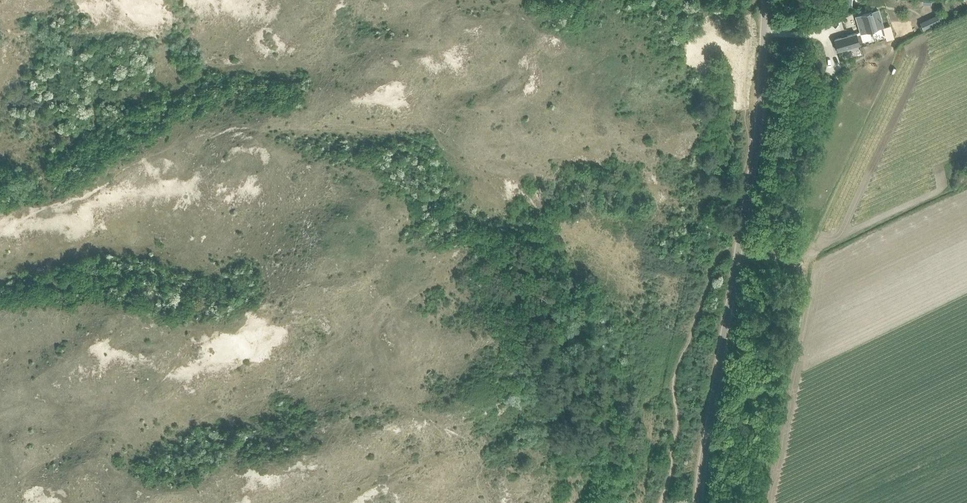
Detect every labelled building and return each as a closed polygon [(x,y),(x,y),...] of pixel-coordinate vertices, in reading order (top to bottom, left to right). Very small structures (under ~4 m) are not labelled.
[(862,16),(856,18),(860,31),(858,31),(859,34),(861,33),(861,34),(867,41),(879,37),(877,29),(872,12),(862,15),(862,16)] [(926,23),(921,25),(924,31),(929,29),(926,23)] [(857,33),(855,33),(835,39),(838,50),(857,45),(860,44),(857,33)] [(828,76),(823,83),(828,87),(833,80),(828,76)]
